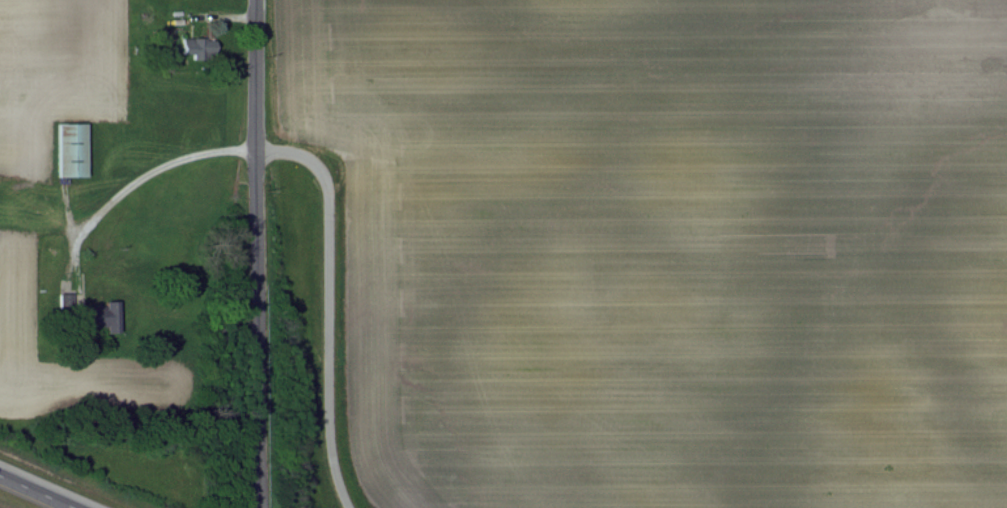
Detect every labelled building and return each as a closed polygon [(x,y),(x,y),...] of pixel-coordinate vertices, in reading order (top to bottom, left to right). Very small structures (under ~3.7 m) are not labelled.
[(184,53),(193,53),(194,58),(217,58),(217,37),(184,38),(184,53)] [(59,123),(60,176),(88,176),(87,122),(59,123)] [(121,332),(120,303),(85,304),(85,327),(108,326),(108,332),(121,332)]
